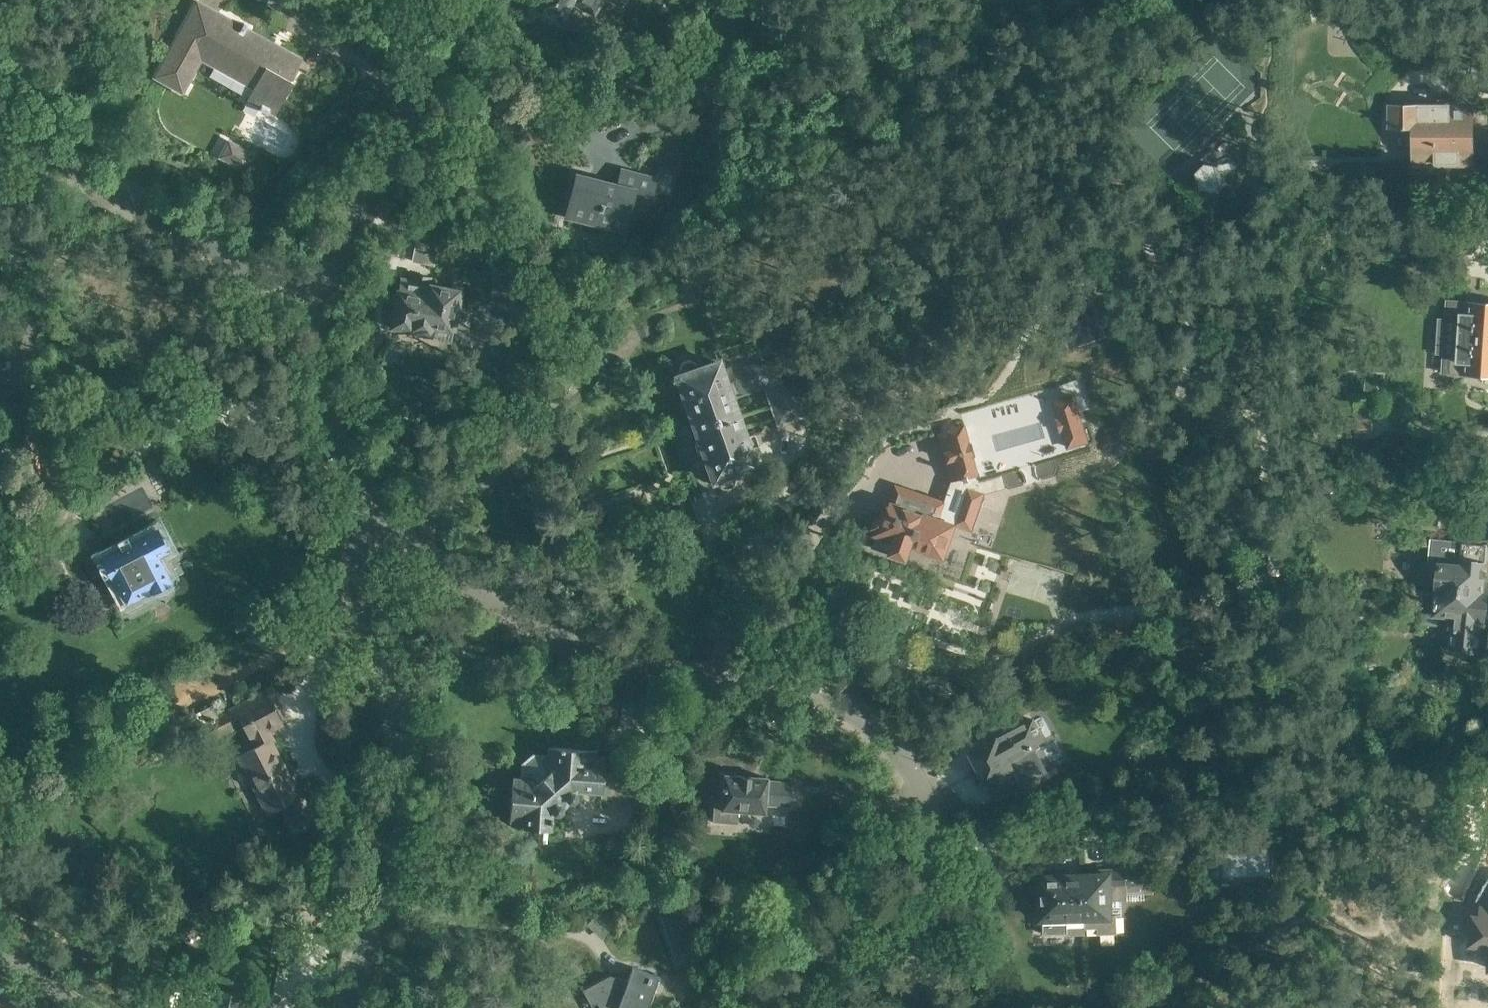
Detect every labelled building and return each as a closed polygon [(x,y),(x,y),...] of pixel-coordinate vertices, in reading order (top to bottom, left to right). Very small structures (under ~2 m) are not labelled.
[(299,58),(280,48),(279,50),(244,31),(248,24),(244,22),(243,25),(199,0),(156,76),(182,90),(201,55),(236,75),(239,71),(258,82),(248,100),(261,107),(260,108),(267,113),(268,112),(274,116),(294,82),(288,78),(299,58)] [(563,22),(573,3),(594,14),(602,0),(539,0),(535,7),(563,22)] [(1412,162),(1474,162),(1473,104),(1450,105),(1450,97),(1440,97),(1440,105),(1388,106),(1388,127),(1412,127),(1412,162)] [(225,159),(244,169),(253,154),(234,143),(225,159)] [(1211,156),(1196,170),(1215,190),(1230,176),(1211,156)] [(635,197),(653,202),(659,176),(621,166),(616,181),(575,170),(564,217),(626,233),(635,197)] [(559,246),(564,254),(571,256),(578,249),(574,240),(565,238),(559,246)] [(513,280),(491,275),(487,296),(508,300),(513,280)] [(430,334),(429,339),(451,343),(453,331),(467,334),(472,308),(458,306),(462,289),(430,283),(428,290),(418,288),(419,284),(408,282),(406,290),(399,288),(390,326),(430,334)] [(1487,337),(1487,300),(1467,299),(1466,312),(1460,311),(1459,336),(1487,337)] [(1459,336),(1458,348),(1448,347),(1447,358),(1437,357),(1436,376),(1452,377),(1458,368),(1462,370),(1462,372),(1487,374),(1487,337),(1459,336)] [(677,372),(691,413),(736,398),(735,396),(765,386),(765,387),(782,381),(781,381),(784,380),(783,379),(778,380),(776,376),(775,374),(771,370),(767,367),(762,365),(760,364),(754,363),(748,364),(746,364),(742,366),(738,369),(737,371),(735,375),(735,379),(730,380),(721,356),(677,372)] [(782,381),(765,387),(766,388),(767,388),(779,423),(807,413),(796,381),(783,384),(782,381)] [(736,398),(691,413),(714,479),(716,479),(717,483),(720,486),(724,488),(728,488),(732,487),(736,483),(737,481),(737,476),(735,472),(755,466),(749,448),(759,445),(755,433),(749,435),(736,398)] [(1073,405),(1055,412),(1068,449),(1086,442),(1073,405)] [(937,433),(951,481),(962,478),(962,479),(980,474),(975,455),(977,455),(973,441),(971,441),(966,423),(944,429),(943,427),(940,428),(941,432),(937,433)] [(22,458),(30,482),(50,477),(42,453),(36,429),(16,435),(22,458)] [(895,483),(889,501),(886,500),(882,511),(881,510),(879,516),(877,515),(873,527),(875,528),(873,534),(877,535),(872,547),(891,553),(893,547),(911,553),(914,546),(934,553),(935,551),(945,555),(952,534),(942,530),(943,529),(940,528),(944,519),(941,519),(947,501),(895,483)] [(1423,512),(1421,529),(1438,531),(1440,514),(1423,512)] [(83,560),(93,578),(108,570),(124,602),(151,588),(151,589),(158,591),(166,587),(167,583),(173,580),(172,578),(183,572),(170,546),(168,548),(166,544),(169,542),(164,531),(161,533),(157,526),(132,539),(129,533),(102,547),(98,539),(86,545),(91,555),(83,560)] [(1487,597),(1487,590),(1487,581),(1484,580),(1486,559),(1487,559),(1487,547),(1487,544),(1433,539),(1431,561),(1428,561),(1423,563),(1420,566),(1419,575),(1421,580),(1425,582),(1435,583),(1434,592),(1487,597)] [(1487,597),(1434,592),(1432,612),(1422,611),(1421,624),(1438,625),(1438,616),(1451,617),(1451,615),(1456,615),(1455,626),(1452,626),(1449,647),(1478,650),(1480,628),(1484,628),(1487,597)] [(280,806),(294,832),(316,821),(293,776),(291,777),(271,738),(273,737),(269,730),(283,723),(266,690),(218,715),(213,704),(200,711),(206,723),(199,726),(208,742),(243,725),(254,746),(236,755),(267,814),(280,806)] [(1034,719),(971,752),(987,781),(989,780),(1001,804),(1022,794),(1018,787),(1024,784),(1023,783),(1047,771),(1034,747),(1035,747),(1033,743),(1044,738),(1034,719)] [(604,771),(605,756),(596,756),(596,750),(547,746),(545,765),(552,767),(534,784),(531,777),(513,775),(509,821),(515,822),(515,826),(552,830),(553,812),(554,813),(560,814),(564,810),(564,809),(572,801),(574,801),(578,798),(578,793),(576,790),(602,792),(601,797),(626,799),(628,773),(604,771)] [(767,805),(790,807),(791,782),(767,780),(768,777),(724,773),(721,810),(723,810),(722,817),(739,818),(739,811),(766,813),(767,805)] [(1087,874),(1090,927),(1099,927),(1099,934),(1118,933),(1117,914),(1114,914),(1114,899),(1128,899),(1128,893),(1154,893),(1154,883),(1153,883),(1152,870),(1151,867),(1098,868),(1098,874),(1087,874)] [(1090,927),(1087,874),(1041,876),(1043,934),(1044,933),(1044,935),(1067,934),(1067,935),(1086,934),(1086,928),(1086,927),(1090,927)] [(1476,919),(1473,947),(1487,948),(1487,920),(1476,919)] [(593,1007),(647,1007),(656,983),(680,992),(690,963),(656,951),(649,971),(633,966),(627,980),(610,974),(583,989),(593,1007)] [(260,994),(242,990),(240,1003),(241,1003),(240,1006),(238,1006),(238,1007),(268,1007),(271,997),(260,994)] [(15,1004),(3,996),(0,1000),(0,1007),(12,1007),(15,1004)]
